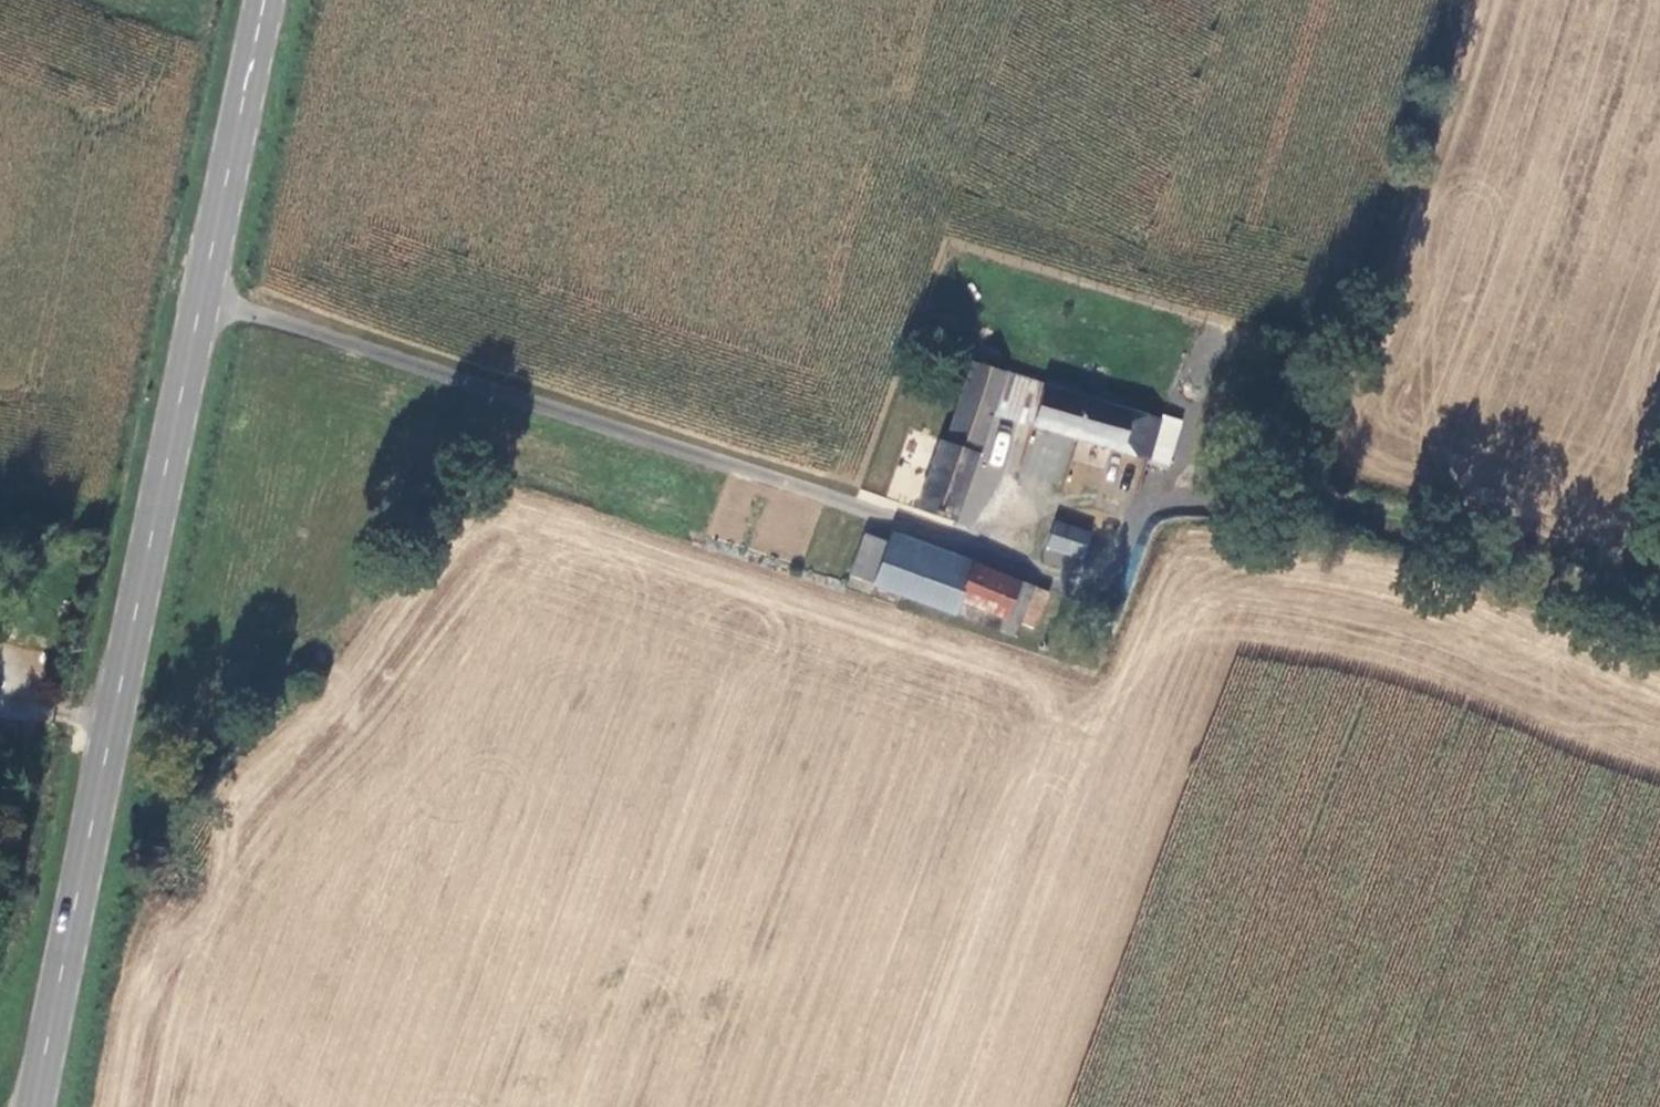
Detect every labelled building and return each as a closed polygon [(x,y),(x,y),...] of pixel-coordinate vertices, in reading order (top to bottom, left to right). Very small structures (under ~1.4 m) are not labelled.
[(934,465),(921,506),(958,520),(995,412),(1009,373),(978,363),(948,439),(934,465)] [(1046,385),(1009,373),(995,412),(1037,425),(1046,385)] [(1163,421),(1046,385),(1037,425),(1153,456),(1163,421)] [(1058,486),(1075,442),(1035,426),(1018,470),(1058,486)] [(898,539),(900,533),(874,524),(855,576),(880,586),(898,539)] [(1059,526),(1053,544),(1083,553),(1089,536),(1059,526)] [(1022,585),(898,539),(880,586),(1006,631),(1022,585)] [(9,648),(8,674),(42,676),(43,650),(9,648)]
